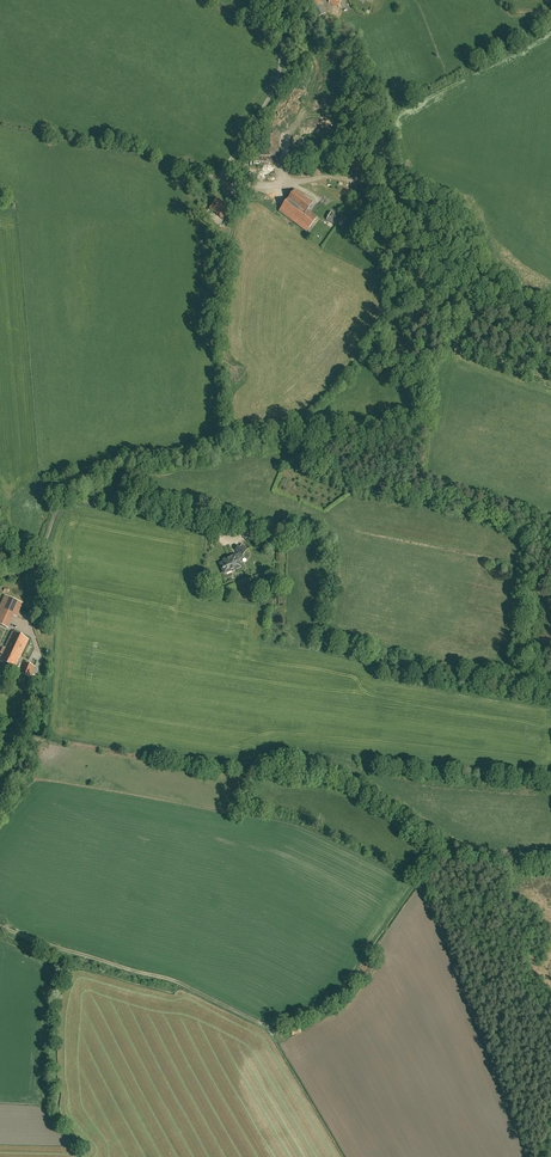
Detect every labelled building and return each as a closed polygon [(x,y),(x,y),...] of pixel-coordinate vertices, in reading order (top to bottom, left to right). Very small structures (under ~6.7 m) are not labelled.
[(321,6),(312,11),(316,19),(325,14),(321,6)] [(261,132),(260,156),(273,157),(278,157),(279,133),(261,132)] [(350,157),(350,175),(367,174),(367,157),(350,157)] [(311,169),(320,164),(317,158),(308,163),(311,169)] [(279,211),(306,231),(317,217),(307,210),(313,203),(295,189),(279,211)] [(224,205),(222,203),(217,199),(212,205),(210,208),(223,219),(225,216),(230,210),(224,205)] [(326,220),(337,226),(342,217),(331,211),(326,220)] [(255,537),(258,530),(252,528),(249,535),(255,537)] [(236,556),(235,555),(224,560),(225,562),(220,564),(224,574),(226,573),(226,574),(232,572),(231,571),(240,567),(238,561),(239,560),(240,559),(241,559),(242,558),(243,557),(242,556),(242,555),(243,556),(248,549),(242,545),(240,548),(237,546),(234,550),(239,553),(238,554),(237,554),(237,555),(236,556)] [(0,605),(0,625),(9,628),(14,616),(17,617),(23,603),(5,595),(0,605)] [(2,662),(15,668),(28,639),(12,632),(4,648),(3,650),(4,650),(2,654),(0,659),(0,661),(2,662)] [(24,662),(19,673),(31,678),(35,666),(24,662)] [(292,1036),(301,1033),(299,1027),(290,1030),(292,1036)]
